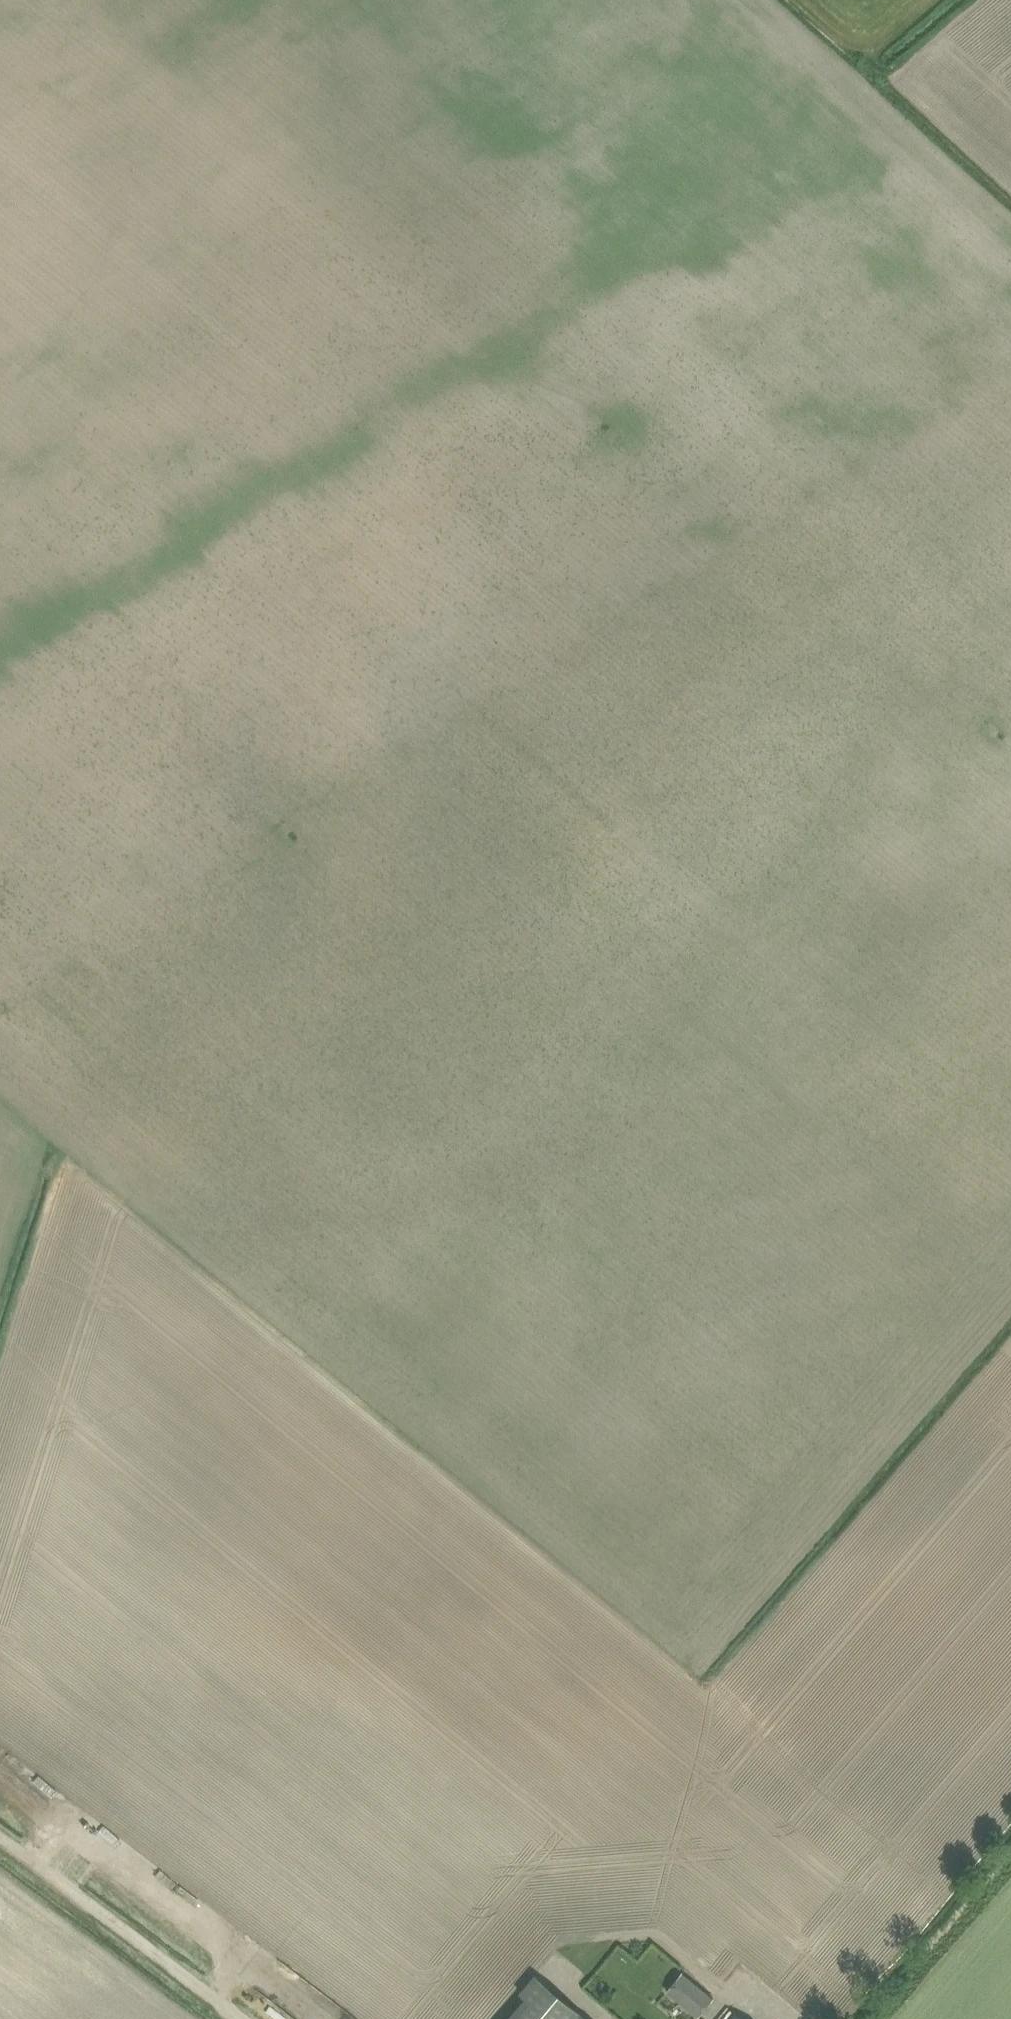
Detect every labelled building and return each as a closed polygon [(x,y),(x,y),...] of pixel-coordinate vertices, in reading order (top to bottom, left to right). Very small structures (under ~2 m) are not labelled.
[(666,1991),(698,2018),(714,1998),(682,1972),(666,1991)] [(537,1975),(521,1993),(530,2000),(513,2018),(588,2018),(537,1975)]
